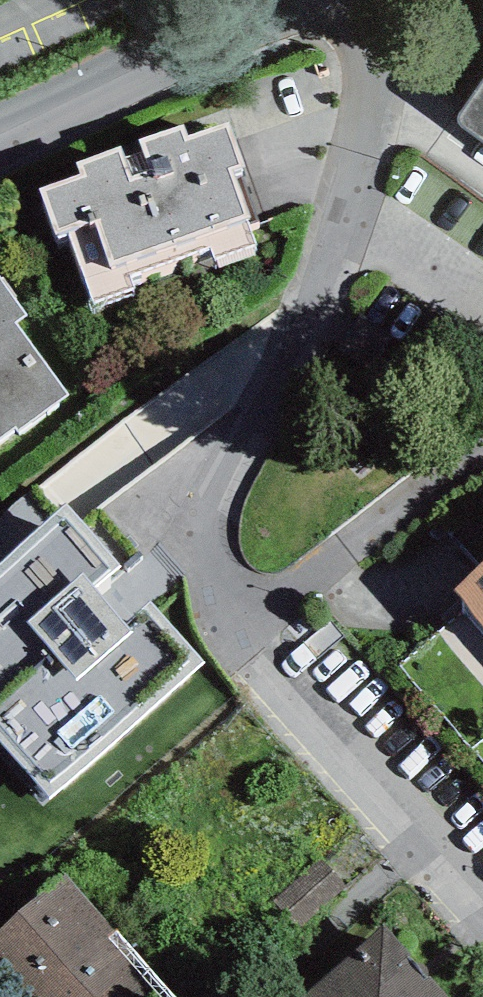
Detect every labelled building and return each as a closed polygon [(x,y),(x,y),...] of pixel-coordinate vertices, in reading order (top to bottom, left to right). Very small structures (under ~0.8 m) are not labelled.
[(457,124),(482,141),(482,86),(457,124)] [(81,175),(39,190),(56,234),(68,229),(93,305),(133,289),(131,277),(211,248),(215,261),(257,245),(247,217),(251,217),(233,167),(244,164),(229,121),(188,136),(183,123),(138,138),(143,152),(126,157),(121,144),(77,161),(81,175)] [(69,395),(17,322),(27,315),(0,276),(0,439),(69,395)] [(0,562),(0,741),(52,800),(206,660),(67,501),(0,562)] [(454,591),(482,624),(482,566),(454,591)] [(320,858),(272,900),(298,929),(345,887),(320,858)] [(0,929),(0,969),(26,996),(142,996),(163,978),(64,871),(0,929)] [(303,996),(449,996),(385,925),(303,996)]
